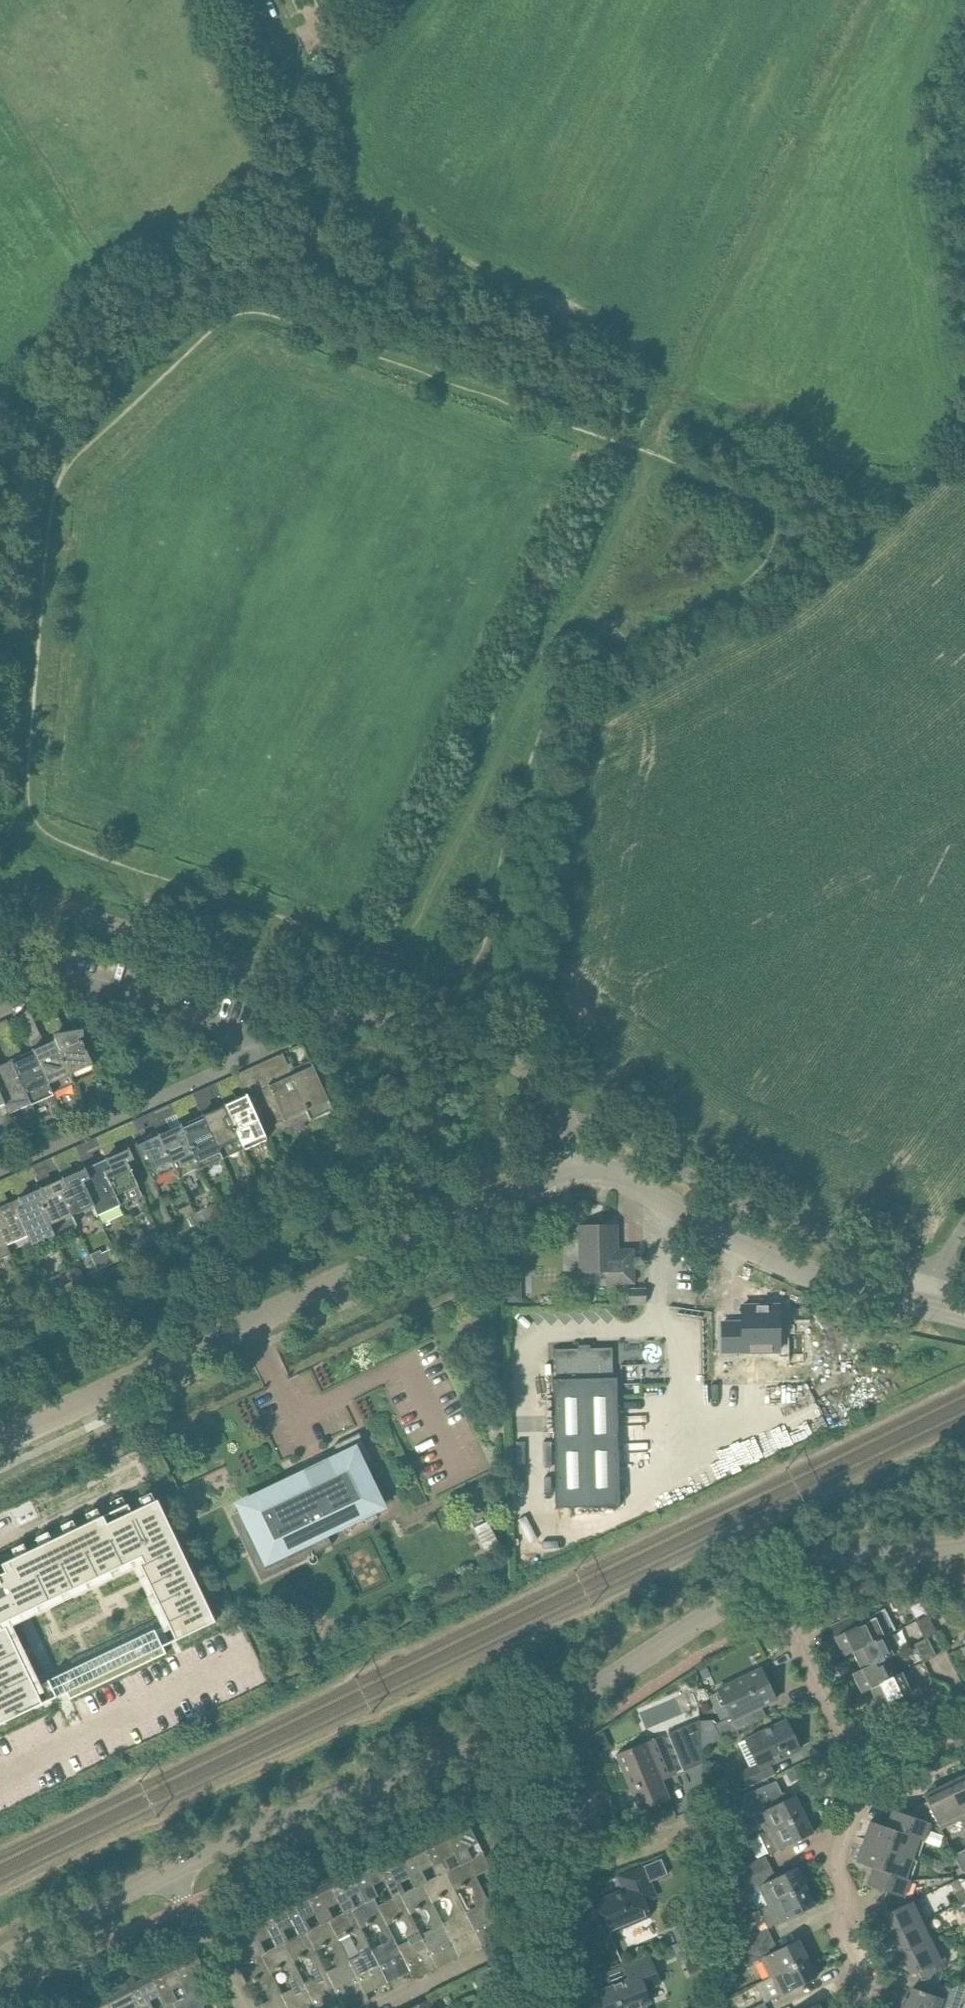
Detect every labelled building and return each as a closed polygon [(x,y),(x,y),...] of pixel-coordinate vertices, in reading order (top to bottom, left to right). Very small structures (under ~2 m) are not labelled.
[(39,1005),(55,1041),(71,1074),(92,1065),(93,1067),(94,1066),(77,1029),(76,1030),(77,1031),(67,1036),(51,1000),(39,1005)] [(17,1015),(33,1051),(53,1095),(76,1084),(71,1074),(55,1041),(45,1046),(29,1010),(17,1015)] [(11,1061),(32,1104),(53,1095),(33,1051),(23,1056),(7,1019),(0,1023),(0,1036),(11,1061)] [(333,1109),(311,1060),(304,1063),(304,1064),(310,1061),(312,1067),(291,1076),(281,1054),(264,1062),(291,1118),(305,1112),(309,1120),(333,1109)] [(9,1115),(32,1104),(11,1061),(2,1065),(0,1062),(0,1095),(9,1115)] [(263,1131),(291,1118),(264,1062),(245,1070),(247,1073),(238,1077),(247,1096),(263,1131)] [(267,1139),(263,1131),(247,1096),(237,1101),(229,1084),(217,1089),(225,1106),(240,1140),(244,1149),(267,1139)] [(218,1150),(240,1140),(225,1106),(215,1111),(207,1094),(195,1099),(203,1116),(218,1150)] [(9,1115),(0,1095),(0,1119),(9,1115)] [(222,1159),(218,1150),(203,1116),(193,1120),(186,1103),(173,1109),(177,1118),(197,1161),(201,1169),(222,1159)] [(175,1171),(197,1161),(177,1118),(168,1122),(164,1113),(151,1119),(157,1130),(175,1171)] [(130,1129),(153,1181),(175,1171),(157,1130),(147,1134),(142,1123),(130,1129)] [(105,1170),(117,1195),(140,1185),(129,1162),(135,1160),(129,1148),(128,1148),(129,1150),(119,1154),(111,1137),(101,1142),(112,1167),(105,1170)] [(84,1179),(95,1205),(99,1213),(121,1204),(117,1195),(105,1170),(112,1167),(101,1142),(99,1143),(107,1160),(97,1164),(89,1147),(79,1152),(90,1177),(84,1179)] [(62,1189),(73,1215),(95,1205),(84,1179),(90,1177),(79,1152),(77,1152),(85,1169),(75,1174),(67,1157),(57,1161),(69,1186),(62,1189)] [(288,1185),(295,1181),(286,1159),(278,1163),(288,1185)] [(40,1199),(51,1224),(73,1215),(62,1189),(69,1186),(57,1161),(55,1162),(63,1179),(53,1184),(45,1167),(35,1171),(47,1196),(40,1199)] [(18,1209),(29,1234),(31,1238),(53,1229),(51,1224),(40,1199),(47,1196),(35,1171),(33,1172),(41,1189),(31,1194),(24,1177),(12,1182),(24,1206),(18,1209)] [(7,1244),(29,1234),(18,1209),(24,1206),(12,1182),(11,1182),(19,1199),(9,1203),(2,1186),(0,1187),(0,1212),(2,1216),(0,1217),(0,1228),(7,1244)] [(266,1195),(272,1192),(269,1184),(262,1187),(266,1195)] [(228,1211),(225,1204),(219,1207),(222,1214),(228,1211)] [(215,1205),(194,1214),(199,1224),(220,1214),(215,1205)] [(192,1215),(173,1224),(178,1234),(197,1225),(192,1215)] [(579,1229),(580,1272),(607,1271),(607,1284),(634,1283),(633,1250),(618,1250),(617,1226),(598,1227),(598,1228),(579,1229)] [(11,1252),(7,1244),(0,1228),(0,1257),(11,1252)] [(159,1231),(138,1241),(142,1251),(163,1241),(159,1231)] [(107,1248),(91,1255),(93,1258),(95,1263),(98,1270),(106,1267),(114,1263),(107,1248)] [(53,1291),(61,1287),(56,1276),(49,1280),(53,1291)] [(41,1297),(34,1282),(25,1286),(33,1301),(41,1297)] [(522,1302),(521,1289),(507,1289),(508,1303),(522,1302)] [(645,1303),(645,1289),(629,1289),(629,1304),(645,1303)] [(11,1310),(19,1306),(13,1293),(5,1297),(11,1310)] [(0,1305),(0,1307),(3,1313),(10,1310),(6,1302),(0,1305)] [(779,1306),(759,1307),(742,1307),(742,1323),(722,1323),(723,1351),(779,1350),(779,1306)] [(556,1508),(620,1506),(617,1378),(615,1378),(614,1346),(554,1348),(555,1380),(553,1380),(556,1508)] [(244,1510),(232,1516),(262,1579),(306,1558),(306,1557),(332,1545),(326,1532),(381,1505),(362,1465),(372,1460),(359,1433),(334,1445),(340,1458),(326,1464),(328,1469),(321,1472),(320,1471),(319,1470),(318,1470),(317,1470),(316,1470),(315,1470),(314,1470),(314,1471),(313,1472),(312,1473),(312,1474),(312,1475),(312,1476),(311,1477),(309,1473),(241,1505),(244,1510)] [(141,1558),(143,1562),(140,1564),(176,1640),(215,1622),(158,1500),(132,1512),(128,1504),(2,1564),(3,1567),(0,1569),(0,1625),(141,1558)] [(485,1549),(494,1544),(482,1523),(474,1528),(485,1549)] [(857,1626),(851,1615),(829,1626),(843,1656),(852,1652),(881,1637),(872,1619),(857,1626)] [(927,1639),(937,1634),(928,1615),(916,1621),(925,1639),(927,1639)] [(43,1704),(6,1627),(2,1629),(0,1626),(0,1724),(43,1704)] [(58,1675),(48,1680),(48,1681),(56,1698),(67,1692),(70,1699),(166,1654),(163,1647),(155,1631),(154,1629),(58,1675)] [(890,1633),(881,1637),(852,1652),(861,1669),(889,1656),(899,1652),(890,1633)] [(927,1639),(925,1639),(915,1644),(924,1662),(935,1657),(927,1639)] [(861,1693),(870,1689),(898,1675),(889,1656),(861,1669),(852,1674),(861,1693)] [(721,1739),(750,1725),(745,1714),(776,1700),(761,1669),(718,1690),(731,1717),(714,1724),(721,1739)] [(919,1687),(916,1688),(907,1670),(898,1675),(870,1689),(884,1718),(925,1698),(919,1687)] [(684,1771),(703,1763),(702,1747),(700,1720),(668,1733),(684,1771)] [(749,1787),(756,1784),(774,1775),(769,1764),(800,1750),(786,1721),(739,1743),(746,1759),(753,1755),(757,1764),(741,1771),(749,1787)] [(676,1774),(661,1736),(616,1754),(640,1811),(669,1799),(661,1780),(676,1774)] [(599,1816),(613,1810),(599,1774),(574,1784),(579,1795),(559,1803),(575,1844),(605,1832),(599,1816)] [(944,1785),(961,1819),(964,1817),(964,1775),(944,1785)] [(766,1833),(804,1814),(795,1795),(785,1800),(776,1781),(747,1795),(752,1805),(738,1811),(748,1831),(762,1824),(766,1833)] [(916,1808),(932,1823),(939,1820),(943,1828),(961,1819),(944,1785),(924,1795),(927,1802),(916,1808)] [(887,1827),(922,1839),(926,1841),(932,1823),(916,1808),(912,1817),(893,1810),(887,1827)] [(804,1814),(766,1833),(759,1836),(768,1855),(813,1833),(804,1814)] [(856,1862),(873,1868),(912,1881),(913,1879),(909,1877),(922,1839),(887,1827),(870,1821),(864,1839),(882,1845),(880,1851),(862,1845),(856,1862)] [(452,1825),(442,1829),(445,1835),(455,1855),(461,1865),(451,1870),(446,1873),(456,1892),(466,1886),(473,1888),(476,1894),(474,1901),(477,1907),(472,1910),(466,1913),(474,1928),(485,1922),(494,1940),(497,1938),(499,1937),(499,1921),(476,1876),(491,1868),(483,1853),(472,1858),(467,1848),(478,1843),(468,1823),(454,1830),(452,1825)] [(429,1836),(420,1841),(422,1846),(433,1866),(438,1876),(428,1882),(424,1884),(433,1903),(443,1898),(450,1900),(453,1905),(448,1922),(444,1924),(451,1939),(466,1931),(475,1949),(483,1946),(474,1928),(466,1913),(457,1893),(456,1892),(446,1873),(451,1870),(445,1860),(455,1855),(445,1835),(432,1841),(429,1836)] [(407,1847),(397,1852),(400,1857),(411,1877),(416,1887),(405,1893),(401,1895),(411,1914),(421,1909),(427,1911),(430,1916),(428,1923),(432,1929),(421,1935),(428,1950),(443,1943),(452,1961),(460,1957),(451,1939),(444,1924),(433,1903),(424,1884),(428,1882),(423,1871),(433,1866),(422,1846),(409,1852),(407,1847)] [(964,1871),(964,1850),(955,1855),(963,1871),(964,1871)] [(384,1859),(376,1863),(384,1880),(393,1899),(383,1904),(379,1906),(388,1925),(399,1920),(405,1922),(408,1927),(406,1934),(409,1940),(399,1946),(406,1961),(421,1954),(430,1972),(438,1968),(428,1950),(421,1935),(411,1914),(401,1895),(405,1893),(400,1883),(411,1877),(400,1857),(387,1864),(384,1859)] [(668,1873),(662,1858),(619,1876),(625,1891),(595,1903),(608,1933),(649,1915),(645,1904),(656,1899),(649,1881),(668,1873)] [(733,1872),(738,1882),(766,1869),(760,1858),(733,1872)] [(357,1862),(348,1866),(351,1872),(366,1902),(351,1909),(361,1929),(371,1923),(378,1925),(381,1931),(379,1938),(382,1944),(372,1950),(379,1965),(394,1957),(403,1975),(411,1971),(406,1961),(399,1946),(388,1925),(379,1906),(383,1904),(373,1886),(384,1880),(376,1863),(374,1860),(360,1867),(357,1862)] [(771,1880),(766,1869),(738,1882),(744,1894),(758,1887),(767,1905),(806,1887),(803,1881),(806,1880),(807,1877),(803,1870),(801,1869),(798,1870),(797,1868),(771,1880)] [(912,1881),(873,1868),(867,1885),(886,1892),(884,1900),(906,1898),(912,1881)] [(351,1909),(366,1902),(351,1872),(338,1878),(335,1873),(325,1878),(328,1883),(338,1903),(343,1913),(334,1918),(329,1921),(357,1976),(372,1968),(381,1986),(388,1983),(379,1965),(372,1950),(361,1929),(351,1909)] [(328,1908),(338,1903),(328,1883),(315,1890),(312,1884),(303,1889),(306,1894),(316,1914),(321,1924),(311,1929),(306,1932),(333,1987),(340,1984),(345,1994),(357,1988),(352,1978),(357,1976),(329,1921),(334,1918),(328,1908)] [(757,1910),(766,1929),(767,1929),(815,1905),(806,1887),(767,1905),(757,1910)] [(961,1902),(964,1900),(964,1890),(964,1887),(955,1891),(961,1902)] [(306,1919),(316,1914),(306,1894),(293,1901),(290,1896),(280,1900),(283,1906),(293,1925),(299,1935),(289,1941),(284,1943),(311,1999),(317,1996),(323,2006),(335,1999),(330,1989),(333,1987),(306,1932),(311,1929),(306,1919)] [(882,1916),(892,1935),(926,1919),(917,1900),(909,1904),(906,1898),(884,1900),(889,1912),(882,1916)] [(293,1925),(283,1906),(270,1912),(267,1907),(258,1912),(261,1917),(271,1937),(276,1947),(266,1952),(261,1955),(287,2007),(292,2007),(295,2007),(311,2007),(307,2001),(311,1999),(284,1943),(289,1941),(283,1931),(293,1925)] [(223,1936),(233,1955),(248,1985),(259,1979),(265,1981),(268,1987),(266,1993),(269,2000),(259,2005),(258,2006),(259,2007),(287,2007),(261,1955),(266,1952),(261,1942),(271,1937),(261,1917),(248,1923),(245,1918),(235,1923),(238,1928),(223,1936)] [(901,1955),(936,1938),(926,1919),(892,1935),(901,1955)] [(762,1930),(735,1944),(736,1946),(740,1955),(767,1941),(772,1939),(767,1929),(766,1929),(762,1930)] [(918,1971),(921,1978),(934,1982),(938,1969),(936,1963),(945,1958),(936,1938),(901,1955),(911,1975),(918,1971)] [(767,1941),(740,1955),(745,1966),(759,1959),(768,1978),(807,1958),(798,1940),(773,1952),(767,1941)] [(170,1959),(172,1965),(188,1994),(174,2002),(177,2007),(204,2007),(203,2006),(219,1998),(213,1986),(211,1983),(199,1989),(194,1979),(206,1973),(196,1953),(182,1960),(179,1955),(170,1959)] [(611,1986),(614,1992),(599,1998),(603,2007),(649,2007),(647,2004),(650,2003),(645,1990),(660,1984),(649,1955),(624,1966),(629,1978),(611,1986)] [(817,1977),(807,1958),(768,1978),(753,1985),(763,2004),(817,1977)] [(503,1962),(475,1976),(480,1986),(504,1974),(503,1962)] [(147,1971),(150,1976),(160,1996),(166,2006),(161,2007),(177,2007),(174,2002),(188,1994),(172,1965),(159,1971),(157,1966),(147,1971)] [(125,1982),(127,1987),(138,2007),(153,2007),(150,2001),(160,1996),(150,1976),(137,1983),(134,1977),(125,1982)] [(921,1978),(917,1989),(912,1988),(907,2005),(903,2003),(901,2007),(959,2007),(960,2005),(964,1999),(964,1984),(961,1980),(953,1989),(934,1982),(921,1978)] [(102,1993),(105,1999),(110,2007),(138,2007),(127,1987),(114,1994),(112,1988),(102,1993)] [(80,2004),(82,2007),(110,2007),(105,1999),(92,2005),(89,2000),(80,2004)] [(411,2007),(434,2007),(429,1999),(411,2007)]
